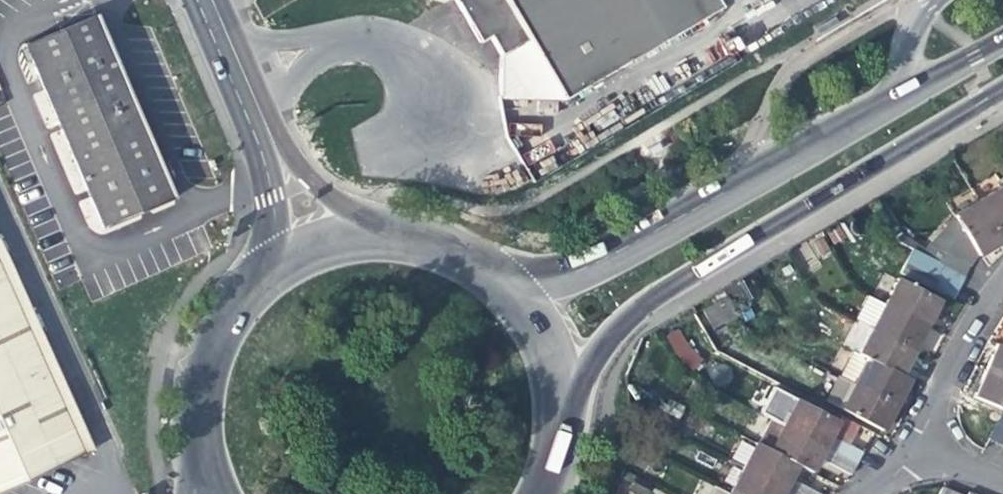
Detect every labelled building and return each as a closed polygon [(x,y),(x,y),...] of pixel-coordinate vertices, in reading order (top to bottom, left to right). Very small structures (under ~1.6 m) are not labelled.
[(480,42),(490,36),(501,55),(528,39),(565,101),(672,38),(650,0),(456,0),(480,42)] [(672,38),(734,1),(733,0),(650,0),(672,38)] [(84,17),(16,48),(45,117),(117,86),(84,17)] [(528,39),(501,55),(499,99),(565,101),(528,39)] [(100,230),(170,202),(117,86),(45,117),(100,230)] [(980,206),(1002,245),(1002,193),(980,206)] [(933,266),(945,272),(969,285),(976,273),(979,259),(989,253),(1002,245),(980,206),(957,219),(933,266)] [(33,261),(60,320),(80,311),(55,253),(33,261)] [(903,280),(932,295),(945,272),(933,266),(915,256),(903,280)] [(957,308),(969,285),(945,272),(932,295),(957,308)] [(22,482),(10,456),(69,428),(0,276),(0,492),(22,482)] [(902,285),(889,308),(928,329),(935,316),(941,304),(902,285)] [(705,316),(714,332),(737,320),(728,305),(705,316)] [(889,308),(875,334),(914,355),(921,343),(928,329),(889,308)] [(682,327),(667,334),(686,372),(700,365),(682,327)] [(861,359),(871,364),(901,380),(908,367),(914,355),(875,334),(861,359)] [(998,349),(992,366),(988,375),(1002,381),(1002,351),(998,349)] [(871,364),(858,389),(897,409),(904,396),(910,385),(901,380),(871,364)] [(988,375),(982,389),(977,402),(1002,413),(1002,381),(988,375)] [(892,421),(897,409),(858,389),(841,379),(829,404),(885,433),(892,421)] [(800,407),(788,430),(820,447),(828,451),(836,435),(841,426),(800,407)] [(81,455),(69,428),(10,456),(22,482),(81,455)] [(1002,451),(1002,428),(995,448),(1002,451)] [(788,430),(775,458),(800,471),(814,478),(821,463),(828,451),(820,447),(788,430)] [(843,445),(837,456),(860,468),(866,456),(843,445)] [(748,475),(784,493),(813,493),(793,484),(796,479),(800,471),(775,458),(760,450),(748,475)] [(860,468),(837,456),(830,468),(830,469),(853,480),(860,468)] [(748,475),(738,493),(784,493),(748,475)]
